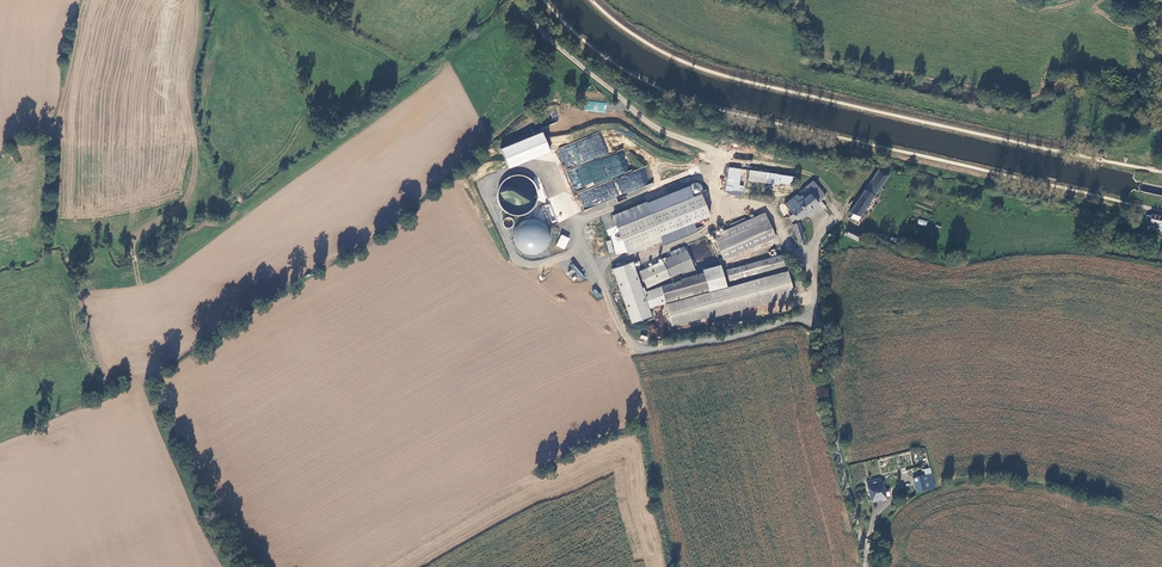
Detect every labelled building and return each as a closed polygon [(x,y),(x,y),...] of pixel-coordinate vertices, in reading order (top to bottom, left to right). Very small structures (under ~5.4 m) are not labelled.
[(586,101),(585,111),(606,112),(607,102),(586,101)] [(501,147),(508,168),(551,153),(544,133),(501,147)] [(623,151),(577,165),(576,164),(576,160),(574,162),(567,161),(565,160),(564,155),(562,155),(575,194),(580,188),(578,187),(589,187),(593,186),(593,190),(594,193),(597,189),(610,190),(602,193),(604,196),(604,197),(604,201),(613,198),(614,187),(618,190),(619,195),(648,185),(648,178),(646,170),(639,170),(624,175),(629,168),(623,151)] [(738,185),(741,168),(729,166),(724,189),(733,190),(736,191),(738,185)] [(876,195),(890,173),(879,166),(849,211),(851,213),(848,217),(856,222),(874,194),(876,195)] [(508,246),(514,265),(538,266),(537,262),(551,257),(550,252),(550,232),(552,236),(552,217),(538,170),(510,170),(508,170),(508,174),(501,176),(499,171),(499,202),(502,215),(505,215),(504,226),(506,232),(506,241),(508,241),(508,246)] [(794,177),(750,170),(748,181),(793,188),(794,177)] [(787,214),(791,220),(796,216),(798,219),(827,196),(814,179),(804,187),(806,190),(800,195),(796,192),(784,202),(792,212),(787,214)] [(618,227),(694,196),(689,185),(613,216),(618,227)] [(742,185),(738,185),(736,191),(733,190),(732,194),(740,195),(742,185)] [(806,190),(804,187),(796,192),(800,195),(806,190)] [(694,196),(618,227),(627,248),(694,221),(711,214),(702,193),(694,196)] [(1149,228),(1152,229),(1152,230),(1160,231),(1161,226),(1161,216),(1150,213),(1150,216),(1144,214),(1143,221),(1148,222),(1147,222),(1149,223),(1148,227),(1149,228)] [(724,259),(774,237),(764,214),(714,236),(724,259)] [(694,221),(627,248),(629,255),(697,228),(694,221)] [(795,235),(804,232),(801,222),(792,224),(795,235)] [(858,244),(862,237),(851,231),(846,238),(858,244)] [(799,247),(807,244),(804,232),(795,235),(799,247)] [(556,246),(564,250),(570,238),(561,234),(556,246)] [(833,241),(833,239),(832,237),(830,236),(827,237),(826,238),(825,240),(825,242),(826,244),(828,245),(831,244),(832,243),(833,241)] [(694,271),(684,249),(661,259),(669,277),(681,272),(683,276),(694,271)] [(785,266),(782,256),(726,271),(729,281),(785,266)] [(726,287),(720,264),(702,268),(708,292),(726,287)] [(786,272),(761,278),(766,300),(791,294),(786,272)] [(761,278),(726,287),(708,292),(665,302),(670,324),(766,300),(761,278)] [(595,288),(591,292),(598,298),(601,295),(595,288)] [(923,489),(931,486),(927,469),(921,470),(922,476),(915,478),(916,492),(923,489)] [(878,479),(865,484),(871,502),(879,499),(879,501),(885,498),(878,479)]
